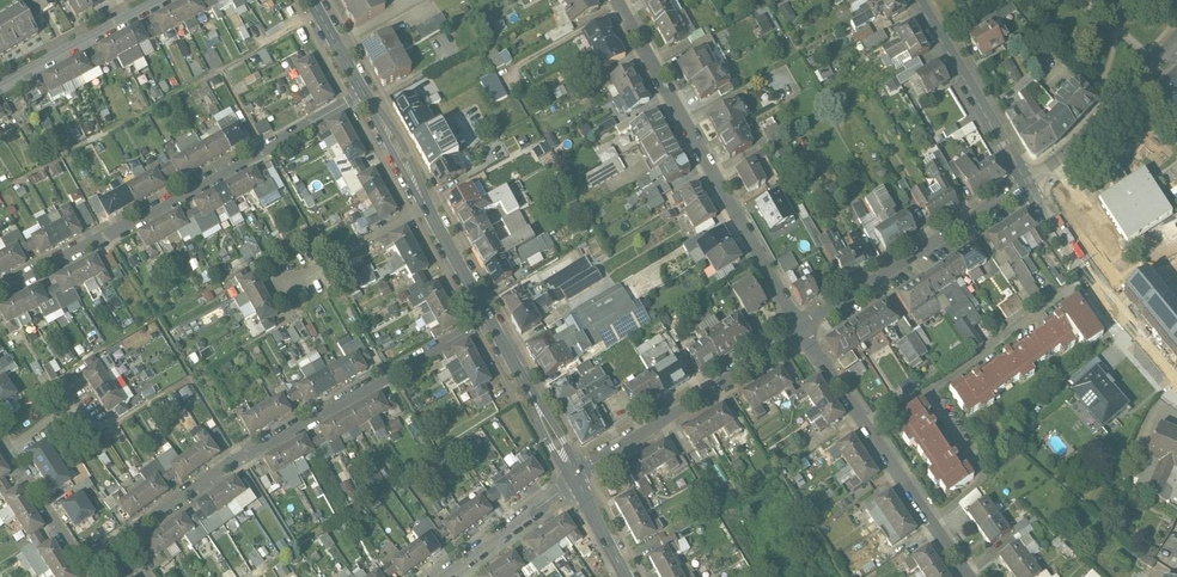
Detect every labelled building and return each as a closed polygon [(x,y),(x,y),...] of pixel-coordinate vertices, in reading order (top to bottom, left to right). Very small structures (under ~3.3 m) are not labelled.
[(51,0),(32,0),(40,14),(55,6),(51,0)] [(76,18),(85,13),(85,14),(93,9),(88,0),(65,0),(76,18)] [(106,0),(88,0),(93,9),(107,1),(106,0)] [(186,3),(194,19),(195,19),(205,14),(205,13),(212,10),(212,9),(207,0),(200,4),(198,0),(190,0),(186,3)] [(207,0),(212,9),(212,10),(218,21),(223,19),(220,13),(233,6),(230,0),(208,0),(207,0)] [(356,27),(382,12),(376,0),(340,0),(356,27)] [(564,5),(568,13),(565,15),(566,16),(571,24),(598,10),(593,0),(573,0),(568,3),(564,5)] [(645,7),(655,26),(674,16),(665,0),(658,0),(645,7)] [(884,4),(892,18),(905,10),(900,0),(892,0),(884,4)] [(194,19),(186,3),(175,8),(184,24),(188,31),(198,25),(195,19),(194,19)] [(1011,5),(969,28),(973,35),(991,25),(992,26),(1018,12),(1011,5)] [(184,24),(175,8),(165,13),(174,30),(184,24)] [(24,9),(15,14),(12,9),(2,15),(4,18),(0,20),(0,49),(4,55),(39,35),(24,9)] [(291,22),(284,9),(278,12),(285,25),(291,22)] [(165,13),(155,19),(158,26),(151,30),(156,39),(163,35),(174,30),(165,13)] [(442,14),(415,29),(422,41),(449,26),(442,14)] [(603,15),(579,28),(592,52),(594,50),(612,41),(608,35),(612,33),(603,15)] [(674,16),(655,26),(667,46),(674,42),(674,43),(685,37),(682,31),(684,30),(679,22),(677,23),(674,16)] [(913,22),(895,32),(899,40),(903,45),(920,35),(913,22)] [(568,24),(547,35),(551,42),(571,31),(568,24)] [(973,35),(970,37),(981,58),(1010,42),(1004,32),(997,36),(992,26),(991,25),(973,35)] [(250,39),(244,26),(238,29),(244,42),(250,39)] [(151,30),(143,34),(140,27),(129,32),(138,49),(148,43),(156,39),(151,30)] [(700,30),(687,38),(691,45),(705,38),(700,30)] [(129,32),(119,38),(128,54),(133,65),(143,59),(138,49),(129,32)] [(388,34),(362,49),(373,69),(399,54),(401,53),(396,44),(394,45),(388,34)] [(920,35),(903,45),(907,52),(892,61),(897,69),(904,65),(903,63),(910,58),(912,61),(917,58),(929,51),(920,35)] [(705,38),(691,45),(697,55),(706,50),(707,51),(715,46),(709,36),(705,38)] [(119,38),(109,43),(118,59),(128,54),(119,38)] [(899,40),(891,45),(890,44),(882,48),(886,55),(903,45),(899,40)] [(612,41),(594,50),(599,58),(596,60),(601,70),(625,58),(619,47),(616,49),(612,41)] [(109,43),(98,49),(102,56),(95,60),(100,69),(107,65),(118,59),(109,43)] [(903,45),(886,55),(890,62),(892,61),(907,52),(903,45)] [(210,68),(220,63),(211,48),(202,53),(210,68)] [(262,53),(269,68),(276,64),(269,50),(262,53)] [(697,55),(678,66),(689,86),(692,84),(717,70),(707,51),(706,50),(697,55)] [(506,52),(499,56),(504,67),(512,63),(506,52)] [(263,70),(268,67),(261,54),(254,57),(257,64),(260,63),(263,70)] [(300,54),(286,62),(292,73),(297,70),(300,77),(300,78),(317,69),(311,58),(304,62),(300,54)] [(399,54),(373,69),(384,87),(411,72),(406,62),(404,63),(399,54)] [(83,56),(73,62),(82,79),(92,73),(87,63),(83,56)] [(1004,62),(1016,82),(1025,77),(1013,57),(1004,62)] [(910,58),(903,63),(904,65),(907,71),(910,70),(920,64),(917,58),(912,61),(910,58)] [(95,60),(87,63),(92,73),(100,69),(95,60)] [(73,62),(63,67),(71,84),(82,79),(73,62)] [(924,71),(914,77),(910,70),(907,71),(896,77),(901,86),(911,80),(914,84),(920,81),(928,95),(935,91),(935,90),(948,82),(937,63),(924,71)] [(924,71),(920,64),(910,70),(914,77),(924,71)] [(833,65),(819,71),(823,81),(837,76),(833,65)] [(63,67),(53,73),(61,89),(71,84),(63,67)] [(717,70),(692,84),(701,100),(718,91),(730,84),(730,83),(728,84),(725,79),(726,76),(721,68),(717,70)] [(317,69),(300,78),(300,77),(296,80),(299,86),(301,90),(306,87),(306,88),(322,79),(317,69)] [(631,69),(608,81),(611,87),(613,86),(619,96),(638,86),(634,79),(636,78),(631,69)] [(1176,69),(1168,78),(1176,86),(1176,69)] [(494,103),(510,96),(498,71),(482,79),(494,103)] [(53,73),(42,78),(46,85),(51,94),(51,95),(61,89),(53,73)] [(258,74),(244,80),(247,86),(261,79),(258,74)] [(1168,78),(1160,86),(1174,100),(1176,105),(1176,86),(1168,78)] [(322,79),(306,88),(306,87),(301,90),(307,99),(311,97),(311,98),(328,89),(322,79)] [(1021,91),(1019,94),(1026,104),(1043,91),(1034,80),(1021,91)] [(1069,89),(1068,87),(1061,93),(1062,95),(1053,103),(1058,108),(1074,125),(1097,101),(1079,80),(1069,89)] [(730,84),(718,91),(722,97),(734,91),(730,84)] [(1021,91),(1016,84),(1013,86),(1019,94),(1021,91)] [(46,85),(38,89),(43,99),(51,94),(46,85)] [(558,98),(569,94),(565,85),(555,88),(558,98)] [(638,86),(619,96),(625,107),(623,108),(626,114),(649,101),(644,92),(642,93),(638,86)] [(1160,86),(1152,94),(1163,110),(1170,119),(1175,115),(1173,112),(1176,109),(1176,105),(1174,100),(1160,86)] [(328,89),(311,98),(311,97),(307,99),(306,100),(303,101),(306,106),(310,114),(328,103),(327,102),(334,99),(328,89)] [(437,95),(418,105),(421,112),(426,109),(440,101),(437,95)] [(413,96),(394,106),(403,121),(421,112),(418,105),(413,96)] [(733,105),(724,110),(723,108),(715,113),(716,114),(707,119),(718,137),(743,124),(747,122),(740,109),(737,111),(733,105)] [(12,115),(7,106),(0,110),(0,122),(12,115)] [(1032,133),(1016,106),(1005,112),(1021,140),(1032,133)] [(1074,125),(1058,108),(1042,126),(1055,144),(1074,125)] [(421,112),(403,121),(413,139),(436,127),(426,109),(421,112)] [(245,121),(241,113),(235,116),(240,124),(245,121)] [(638,123),(629,128),(630,129),(633,134),(631,135),(634,140),(635,139),(639,145),(666,130),(662,124),(664,123),(661,118),(659,118),(656,113),(638,123)] [(249,141),(234,114),(217,124),(219,127),(222,134),(223,134),(221,135),(231,151),(249,141)] [(336,119),(336,118),(318,128),(320,132),(317,134),(322,143),(327,139),(328,138),(332,135),(349,126),(343,115),(336,119)] [(634,117),(616,127),(620,134),(630,129),(629,128),(638,123),(634,117)] [(612,120),(598,128),(602,135),(616,127),(612,120)] [(959,131),(952,135),(956,142),(977,129),(973,122),(959,131)] [(266,124),(260,127),(264,135),(270,132),(266,124)] [(430,171),(430,170),(457,156),(459,155),(441,124),(436,127),(413,139),(430,171)] [(743,124),(718,137),(730,159),(752,147),(744,133),(747,131),(743,124)] [(776,124),(764,131),(771,145),(784,138),(776,124)] [(955,125),(943,132),(947,138),(952,135),(959,131),(955,125)] [(349,126),(332,135),(328,138),(327,139),(330,143),(332,142),(335,147),(338,145),(354,136),(349,126)] [(1032,133),(1021,140),(1032,158),(1036,159),(1055,144),(1042,126),(1041,126),(1032,133)] [(231,151),(221,135),(222,134),(219,127),(208,133),(211,140),(221,157),(231,151)] [(514,128),(505,133),(509,140),(518,135),(514,128)] [(639,145),(654,173),(681,158),(666,130),(639,145)] [(202,146),(196,135),(186,141),(201,168),(211,162),(202,146)] [(354,136),(338,145),(331,149),(337,159),(343,155),(344,155),(360,146),(354,136)] [(514,138),(502,144),(509,157),(521,150),(514,138)] [(221,157),(211,140),(202,146),(211,162),(221,157)] [(201,168),(186,141),(176,147),(182,157),(191,173),(201,168)] [(546,143),(533,150),(538,159),(551,152),(546,143)] [(344,155),(343,155),(349,165),(343,168),(348,176),(353,172),(354,173),(363,167),(359,160),(366,156),(360,146),(344,155)] [(977,162),(969,149),(962,154),(968,163),(974,172),(979,169),(975,163),(977,162)] [(763,150),(745,160),(748,166),(754,163),(754,164),(767,157),(763,150)] [(947,166),(939,152),(932,155),(933,157),(942,173),(943,173),(949,169),(947,166)] [(457,156),(430,170),(439,187),(466,172),(457,156)] [(182,157),(171,163),(164,167),(169,176),(176,172),(180,179),(191,173),(182,157)] [(618,157),(598,169),(605,181),(625,170),(618,157)] [(942,173),(933,157),(924,162),(928,169),(935,181),(936,181),(941,178),(945,176),(943,173),(942,173)] [(681,158),(662,169),(665,174),(662,176),(667,186),(690,173),(681,158)] [(979,169),(974,172),(985,190),(1005,178),(995,159),(979,169)] [(953,162),(947,166),(949,169),(955,180),(962,176),(956,168),(957,168),(953,162)] [(748,166),(737,172),(749,193),(766,184),(754,164),(754,163),(748,166)] [(974,172),(968,163),(958,169),(957,168),(956,168),(962,176),(964,181),(967,186),(966,186),(974,197),(985,190),(974,172)] [(164,167),(156,171),(146,177),(155,193),(166,187),(162,180),(169,176),(164,167)] [(367,175),(363,167),(354,173),(358,180),(357,180),(363,190),(380,181),(374,171),(367,175)] [(266,172),(258,176),(255,169),(244,175),(253,191),(253,192),(259,202),(278,192),(272,181),(271,181),(266,172)] [(1107,178),(1115,191),(1111,193),(1099,200),(1127,243),(1139,236),(1138,235),(1160,221),(1160,222),(1172,215),(1144,171),(1133,179),(1133,180),(1129,182),(1121,169),(1107,178)] [(253,191),(244,175),(234,181),(243,197),(253,192),(253,191)] [(648,176),(637,183),(641,190),(653,184),(648,176)] [(155,193),(146,177),(136,182),(145,199),(155,193)] [(948,189),(941,178),(936,181),(943,193),(948,189)] [(234,181),(224,186),(233,203),(243,197),(234,181)] [(380,181),(363,190),(356,194),(362,203),(368,200),(369,200),(385,191),(380,181)] [(910,191),(904,181),(898,184),(904,195),(910,191)] [(126,188),(122,190),(117,182),(110,186),(118,200),(115,202),(117,206),(121,204),(125,210),(135,204),(126,188)] [(136,182),(126,188),(135,204),(145,199),(136,182)] [(781,183),(769,190),(773,197),(779,194),(785,204),(791,201),(781,183)] [(233,203),(224,186),(214,192),(223,208),(224,208),(225,211),(227,210),(226,207),(233,203)] [(686,188),(680,192),(682,195),(679,197),(688,211),(706,200),(697,186),(688,191),(686,188)] [(471,187),(447,200),(456,216),(480,203),(471,187)] [(518,211),(506,188),(486,199),(491,209),(501,203),(508,217),(518,211)] [(935,197),(928,201),(920,188),(911,194),(919,207),(921,206),(924,211),(922,213),(925,218),(927,216),(932,223),(945,215),(935,197)] [(907,213),(895,221),(891,214),(894,211),(883,189),(873,195),(885,215),(900,242),(916,233),(910,224),(912,222),(907,213)] [(943,193),(935,197),(945,215),(959,206),(948,189),(943,193)] [(321,191),(310,197),(313,202),(324,197),(321,191)] [(385,191),(369,200),(374,210),(391,201),(385,191)] [(223,208),(214,192),(204,197),(213,214),(216,219),(226,213),(225,211),(224,208),(223,208)] [(756,206),(770,232),(784,224),(793,219),(785,204),(779,194),(773,197),(756,206)] [(885,215),(873,195),(865,199),(877,220),(878,219),(885,215)] [(204,197),(194,203),(198,210),(190,214),(195,223),(203,219),(213,214),(204,197)] [(480,203),(456,216),(468,239),(488,228),(480,213),(484,211),(485,212),(491,209),(486,199),(480,203)] [(688,211),(684,213),(694,230),(695,230),(711,220),(716,217),(706,200),(688,211)] [(391,201),(374,210),(377,214),(368,219),(372,226),(391,216),(390,215),(396,212),(391,201)] [(111,212),(105,203),(100,206),(106,215),(111,212)] [(93,222),(83,204),(77,207),(87,225),(93,222)] [(80,226),(69,205),(61,209),(67,220),(63,222),(71,239),(82,233),(79,227),(80,226)] [(190,214),(183,218),(179,211),(169,217),(178,233),(187,228),(191,235),(199,230),(195,223),(190,214)] [(1026,211),(1011,220),(1023,237),(1030,233),(1037,228),(1026,211)] [(900,242),(885,215),(878,219),(884,227),(874,233),(885,252),(900,242)] [(61,244),(53,228),(53,227),(47,217),(37,222),(43,233),(51,249),(61,244)] [(169,217),(159,223),(168,239),(178,233),(169,217)] [(528,245),(515,223),(512,217),(497,225),(501,232),(506,229),(515,243),(505,249),(504,251),(502,252),(505,258),(515,252),(528,245)] [(711,220),(695,230),(699,236),(715,226),(711,220)] [(1023,237),(1011,220),(998,229),(1010,246),(1015,243),(1023,237)] [(310,232),(304,221),(298,225),(304,235),(310,232)] [(53,227),(53,228),(61,244),(71,239),(63,222),(53,227)] [(168,239),(159,223),(149,228),(158,244),(158,245),(163,255),(165,259),(175,253),(167,239),(168,239)] [(149,228),(138,234),(142,240),(137,243),(140,247),(143,245),(151,259),(159,255),(154,247),(158,245),(158,244),(149,228)] [(399,231),(381,241),(385,248),(393,243),(395,248),(412,239),(406,228),(399,232),(399,231)] [(502,252),(488,228),(468,239),(485,269),(503,259),(505,258),(502,252)] [(1045,241),(1037,228),(1030,233),(1038,246),(1045,241)] [(1010,246),(998,229),(986,237),(997,254),(1005,250),(1010,246)] [(723,230),(697,246),(705,260),(707,259),(730,245),(732,244),(723,230)] [(43,233),(32,238),(32,239),(25,243),(29,252),(37,248),(41,255),(51,249),(43,233)] [(841,254),(836,245),(837,244),(836,243),(835,243),(830,234),(819,240),(833,265),(832,265),(836,273),(837,272),(840,271),(843,277),(857,269),(847,251),(841,254)] [(855,234),(849,237),(855,247),(860,244),(855,234)] [(412,239),(395,248),(401,258),(417,249),(412,239)] [(6,252),(7,251),(1,241),(0,241),(0,264),(5,274),(15,268),(6,252)] [(25,243),(17,246),(7,251),(6,252),(15,268),(26,263),(22,256),(29,252),(25,243)] [(855,247),(847,251),(857,269),(871,261),(861,243),(860,244),(855,247)] [(1036,271),(1022,250),(1021,251),(1015,243),(1010,246),(1021,263),(1029,276),(1036,271)] [(730,245),(707,259),(717,276),(740,262),(730,245)] [(974,245),(956,257),(967,274),(968,275),(978,268),(985,263),(974,245)] [(1021,263),(1010,246),(1005,250),(1011,258),(1009,259),(1015,267),(1021,263)] [(237,259),(231,248),(225,251),(231,262),(232,262),(237,259)] [(401,258),(390,263),(396,273),(406,268),(423,258),(417,249),(401,258)] [(225,251),(224,250),(219,253),(226,265),(231,262),(225,251)] [(505,258),(503,259),(506,265),(518,258),(515,252),(505,258)] [(117,265),(111,254),(105,257),(112,269),(117,265)] [(781,268),(794,261),(791,254),(777,261),(781,268)] [(101,263),(100,263),(96,257),(86,262),(94,279),(99,277),(103,285),(110,282),(101,263)] [(956,257),(943,265),(955,282),(967,274),(956,257)] [(423,258),(406,268),(412,278),(416,285),(425,280),(421,273),(428,269),(423,258)] [(503,259),(485,269),(495,287),(513,276),(506,265),(503,259)] [(794,261),(781,268),(792,290),(798,286),(791,272),(798,268),(794,261)] [(86,262),(76,268),(84,284),(94,279),(86,262)] [(991,272),(985,263),(978,268),(984,277),(991,272)] [(943,265),(921,280),(933,297),(950,287),(955,283),(955,282),(943,265)] [(595,267),(583,274),(590,286),(602,279),(595,267)] [(84,284),(76,268),(66,273),(74,290),(84,284)] [(366,268),(353,275),(357,282),(369,275),(366,268)] [(244,271),(235,276),(239,284),(244,294),(245,295),(261,286),(255,275),(248,279),(244,271)] [(66,273),(55,278),(59,286),(51,289),(56,299),(62,309),(80,300),(74,290),(66,273)] [(1124,292),(1176,356),(1176,310),(1147,273),(1124,292)] [(369,275),(357,282),(361,289),(376,281),(371,274),(369,275)] [(583,274),(560,288),(567,300),(590,286),(583,274)] [(1061,276),(1056,279),(1061,286),(1066,283),(1061,276)] [(416,285),(410,289),(414,296),(409,298),(415,309),(426,303),(442,294),(436,284),(429,287),(425,280),(416,285)] [(752,280),(745,284),(746,287),(735,294),(749,317),(759,311),(758,308),(766,303),(752,280)] [(798,286),(792,290),(802,306),(818,296),(808,280),(798,286)] [(921,280),(897,295),(910,315),(911,314),(916,322),(920,319),(922,322),(942,310),(934,298),(933,297),(921,280)] [(390,282),(383,287),(388,296),(396,291),(390,282)] [(965,320),(976,313),(955,283),(950,287),(950,296),(946,299),(953,308),(945,314),(972,353),(982,345),(965,320)] [(579,308),(569,314),(572,320),(565,324),(569,332),(561,337),(565,344),(569,342),(582,334),(630,305),(618,284),(579,308)] [(51,289),(44,293),(40,286),(29,292),(38,308),(39,308),(45,318),(61,310),(56,299),(51,289)] [(261,286),(245,295),(244,294),(232,301),(234,305),(236,304),(240,311),(250,305),(267,296),(261,286)] [(521,290),(502,301),(512,318),(531,306),(521,290)] [(38,308),(29,292),(19,297),(28,314),(38,308)] [(531,306),(512,318),(521,335),(541,323),(535,313),(546,307),(548,309),(559,303),(553,293),(531,306)] [(442,294),(426,303),(431,313),(448,304),(442,294)] [(1016,295),(999,307),(1007,319),(1024,307),(1016,295)] [(267,296),(250,305),(256,315),(272,305),(267,296)] [(28,314),(19,297),(9,302),(18,319),(28,314)] [(1077,298),(1059,311),(1063,317),(1060,320),(1058,318),(1053,321),(1043,328),(1045,330),(1031,340),(1045,359),(1059,350),(1059,351),(1066,346),(1068,349),(1075,344),(1073,342),(1078,339),(1085,348),(1103,335),(1077,298)] [(0,307),(0,311),(2,314),(0,315),(0,321),(3,319),(10,333),(18,330),(13,321),(18,319),(9,302),(0,307)] [(898,322),(886,303),(868,314),(880,333),(886,330),(898,322)] [(448,304),(431,313),(437,323),(453,314),(448,304)] [(577,304),(566,311),(569,315),(569,314),(579,308),(577,304)] [(272,305),(256,315),(262,325),(266,332),(275,327),(271,320),(278,316),(272,305)] [(395,306),(386,311),(389,317),(398,312),(395,306)] [(202,316),(205,322),(219,317),(217,311),(202,316)] [(145,312),(137,316),(141,322),(149,318),(145,312)] [(453,314),(437,323),(439,327),(431,332),(435,339),(453,329),(453,328),(459,324),(453,314)] [(868,314),(846,329),(858,348),(862,353),(866,351),(863,345),(880,333),(868,314)] [(720,329),(733,351),(751,339),(738,317),(720,329)] [(720,329),(715,320),(700,330),(703,336),(706,341),(718,361),(733,351),(720,329)] [(321,335),(315,322),(308,326),(305,321),(290,328),(297,342),(306,338),(307,341),(321,335)] [(696,324),(686,330),(690,336),(700,330),(696,324)] [(930,343),(919,327),(913,331),(914,333),(924,347),(930,343)] [(858,348),(846,329),(828,340),(827,346),(838,361),(858,348)] [(891,337),(886,330),(880,333),(889,347),(898,341),(894,335),(891,337)] [(914,333),(897,345),(910,365),(928,354),(924,347),(914,333)] [(561,337),(553,342),(548,334),(528,347),(536,362),(565,344),(561,337)] [(565,344),(536,362),(545,379),(573,362),(567,353),(577,347),(582,355),(591,350),(582,334),(569,342),(565,344)] [(671,339),(664,344),(667,349),(674,345),(671,339)] [(1031,340),(1018,349),(1016,347),(1007,354),(1007,353),(1003,356),(1004,359),(978,378),(976,375),(971,378),(971,379),(963,385),(961,381),(950,390),(962,408),(966,405),(971,412),(985,403),(987,406),(994,401),(991,397),(1018,378),(1019,379),(1026,374),(1028,377),(1034,373),(1032,369),(1045,359),(1031,340)] [(461,344),(443,354),(447,361),(443,363),(445,368),(446,368),(458,361),(474,352),(468,341),(462,345),(461,344)] [(718,361),(706,341),(703,344),(696,348),(693,343),(685,347),(700,372),(718,361)] [(577,347),(567,353),(573,362),(583,356),(582,355),(577,347)] [(656,348),(647,354),(650,359),(659,354),(656,348)] [(366,350),(358,355),(363,364),(371,360),(366,350)] [(474,352),(458,361),(463,371),(480,361),(474,352)] [(195,354),(187,359),(192,366),(199,362),(195,354)] [(14,363),(9,355),(0,361),(0,372),(14,363)] [(358,355),(347,360),(356,377),(367,371),(363,364),(358,355)] [(672,356),(667,358),(666,356),(663,358),(665,360),(661,362),(665,367),(658,371),(662,377),(670,391),(687,380),(681,370),(682,369),(679,365),(678,364),(675,361),(672,356)] [(99,365),(98,365),(94,357),(85,363),(90,370),(83,375),(89,385),(105,375),(99,365)] [(337,366),(335,367),(334,365),(336,363),(335,360),(330,363),(326,357),(321,360),(327,372),(336,388),(346,382),(337,366)] [(347,360),(337,366),(346,382),(356,377),(347,360)] [(47,365),(55,379),(61,375),(53,361),(47,365)] [(480,361),(463,371),(464,371),(453,377),(458,386),(469,380),(485,371),(480,361)] [(588,361),(576,369),(580,376),(593,368),(588,361)] [(0,380),(5,378),(18,369),(15,363),(14,363),(0,372),(0,380)] [(43,373),(37,363),(31,366),(37,376),(43,373)] [(1128,406),(1112,387),(1110,388),(1104,382),(1106,380),(1096,369),(1070,392),(1090,415),(1095,411),(1106,424),(1128,406)] [(569,380),(552,391),(560,406),(605,379),(600,370),(580,382),(582,386),(578,389),(579,391),(577,393),(569,380)] [(782,370),(743,395),(753,411),(761,406),(785,391),(792,387),(782,370)] [(485,371),(469,380),(475,391),(470,393),(474,401),(488,393),(484,386),(491,382),(485,371)] [(605,379),(560,406),(569,421),(590,408),(627,386),(618,371),(605,379)] [(327,372),(317,377),(327,393),(336,388),(327,372)] [(105,375),(89,385),(95,394),(111,384),(105,375)] [(655,381),(651,376),(638,384),(637,381),(625,389),(638,411),(663,395),(655,381)] [(901,384),(908,396),(921,388),(913,376),(901,384)] [(327,393),(317,377),(307,383),(317,399),(327,393)] [(662,377),(655,381),(663,395),(670,391),(662,377)] [(5,378),(0,380),(0,381),(0,407),(17,396),(5,378)] [(831,398),(818,379),(803,389),(808,397),(815,408),(831,398)] [(307,383),(297,388),(297,389),(290,393),(295,402),(302,398),(306,405),(317,399),(307,383)] [(111,384),(95,394),(102,404),(117,394),(111,384)] [(803,389),(796,393),(792,387),(785,391),(794,406),(808,397),(803,389)] [(290,393),(282,397),(287,406),(295,402),(290,393)] [(117,394),(102,404),(108,414),(115,410),(119,417),(128,411),(124,404),(117,394)] [(384,402),(380,395),(370,401),(379,417),(389,411),(397,407),(392,398),(384,402)] [(490,396),(476,403),(480,409),(493,402),(490,396)] [(282,397),(272,402),(281,419),(291,413),(287,406),(282,397)] [(815,408),(805,415),(812,424),(822,418),(838,407),(831,398),(815,408)] [(379,417),(370,401),(360,406),(369,423),(375,433),(385,428),(379,417)] [(922,401),(903,414),(906,417),(898,422),(906,434),(903,436),(909,445),(913,443),(932,470),(928,473),(934,482),(937,479),(945,491),(952,486),(955,490),(973,477),(966,466),(962,468),(957,459),(954,455),(951,456),(933,429),(935,428),(932,423),(926,415),(930,413),(922,401)] [(281,419),(272,402),(262,408),(271,424),(281,419)] [(369,423),(360,406),(350,412),(359,428),(369,423)] [(761,406),(753,411),(758,419),(766,414),(761,406)] [(733,423),(723,407),(713,413),(723,429),(725,428),(730,436),(738,432),(733,423)] [(838,407),(822,418),(823,420),(828,427),(844,417),(838,407)] [(261,430),(252,414),(248,416),(243,408),(236,412),(246,430),(247,429),(251,436),(261,430)] [(271,424),(262,408),(252,414),(261,430),(271,424)] [(590,408),(569,421),(582,445),(603,432),(590,408)] [(350,412),(340,417),(349,434),(359,428),(350,412)] [(723,429),(713,413),(703,419),(713,435),(723,429)] [(744,424),(738,415),(734,418),(740,427),(744,424)] [(158,427),(152,417),(147,420),(153,430),(158,427)] [(349,434),(340,417),(330,423),(339,439),(349,434)] [(713,435),(703,419),(694,425),(709,449),(716,445),(717,448),(720,446),(713,435)] [(823,420),(815,425),(820,433),(828,427),(823,420)] [(339,439),(330,423),(319,429),(323,436),(316,440),(321,449),(328,445),(334,456),(345,450),(339,439)] [(1160,424),(1141,467),(1130,462),(1122,480),(1133,485),(1161,501),(1175,470),(1176,471),(1176,431),(1160,424)] [(709,449),(694,425),(684,431),(699,456),(707,451),(706,450),(709,449)] [(216,448),(204,432),(197,436),(203,444),(199,447),(210,462),(220,455),(215,449),(216,448)] [(854,436),(837,447),(842,455),(858,477),(863,485),(879,474),(854,436)] [(309,444),(305,437),(294,443),(303,459),(314,453),(321,449),(316,440),(309,444)] [(57,461),(46,443),(28,454),(39,472),(57,461)] [(303,459),(294,443),(284,448),(293,465),(303,459)] [(664,443),(625,467),(635,483),(643,479),(667,464),(674,459),(664,443)] [(199,447),(197,444),(189,449),(190,450),(188,451),(190,453),(201,469),(210,462),(199,447)] [(837,447),(829,453),(834,460),(842,455),(837,447)] [(284,448),(263,459),(267,466),(266,466),(276,486),(278,485),(277,484),(283,481),(284,484),(299,475),(284,448)] [(540,469),(528,452),(521,457),(526,465),(523,468),(534,483),(543,476),(539,470),(540,469)] [(111,462),(104,453),(99,457),(105,466),(111,462)] [(201,469),(190,453),(180,460),(192,475),(201,469)] [(180,460),(172,466),(166,459),(158,464),(164,472),(170,481),(177,476),(182,482),(192,475),(180,460)] [(674,459),(667,464),(672,472),(679,467),(674,459)] [(738,460),(731,464),(736,473),(743,469),(738,460)] [(57,461),(39,472),(52,492),(70,480),(57,461)] [(8,486),(3,479),(10,475),(4,465),(0,467),(0,491),(8,486)] [(534,483),(523,468),(516,472),(513,474),(525,489),(534,483)] [(1175,470),(1161,501),(1176,510),(1176,471),(1175,470)] [(164,472),(157,477),(147,484),(158,499),(168,492),(163,486),(170,481),(164,472)] [(525,489),(513,474),(504,481),(515,496),(525,489)] [(272,487),(266,476),(260,479),(266,490),(272,487)] [(858,477),(850,483),(855,490),(863,485),(858,477)] [(147,484),(143,478),(134,485),(138,491),(149,506),(158,499),(147,484)] [(252,500),(240,483),(239,484),(235,478),(225,485),(236,500),(240,497),(245,505),(252,500)] [(89,479),(72,490),(77,498),(94,487),(89,479)] [(643,479),(635,483),(640,491),(633,495),(637,503),(653,494),(643,479)] [(342,484),(349,497),(357,492),(351,480),(342,484)] [(504,481),(495,488),(488,493),(494,502),(501,496),(506,503),(515,496),(504,481)] [(225,485),(216,492),(227,507),(236,500),(225,485)] [(12,493),(8,486),(0,491),(0,493),(4,499),(3,499),(10,509),(26,499),(19,489),(12,493)] [(149,506),(138,491),(129,497),(140,513),(149,506)] [(227,507),(216,492),(207,498),(218,513),(227,507)] [(916,530),(891,492),(875,503),(880,510),(895,533),(900,541),(916,530)] [(140,513),(129,497),(125,500),(120,493),(113,498),(122,511),(119,513),(122,517),(126,514),(130,520),(140,513)] [(488,493),(481,498),(471,505),(482,520),(492,513),(487,506),(494,502),(488,493)] [(82,495),(62,508),(75,528),(95,515),(82,495)] [(633,495),(616,504),(637,544),(654,534),(650,526),(637,503),(633,495)] [(245,505),(240,497),(236,500),(241,508),(245,505)] [(218,513),(207,498),(197,505),(201,512),(195,517),(201,525),(205,531),(210,528),(220,521),(216,514),(218,513)] [(26,499),(10,509),(16,518),(32,508),(26,499)] [(987,501),(968,515),(979,530),(998,516),(987,501)] [(875,503),(867,508),(872,516),(880,510),(875,503)] [(471,505),(443,525),(449,534),(454,540),(482,520),(471,505)] [(32,508),(16,518),(22,528),(38,518),(32,508)] [(195,517),(188,522),(183,515),(173,522),(185,537),(194,530),(201,525),(195,517)] [(570,522),(569,522),(565,516),(555,523),(566,538),(570,536),(576,544),(582,539),(570,522)] [(998,516),(979,530),(991,546),(1009,532),(998,516)] [(38,518),(22,528),(28,538),(29,538),(33,545),(42,539),(37,532),(44,528),(38,518)] [(659,521),(650,526),(654,534),(664,529),(659,521)] [(185,537),(173,522),(164,529),(175,544),(185,537)] [(566,538),(555,523),(549,528),(548,527),(545,529),(557,545),(559,549),(564,556),(568,554),(564,549),(570,544),(566,539),(566,538)] [(449,534),(443,525),(436,530),(442,539),(449,534)] [(175,544),(164,529),(155,536),(166,551),(175,544)] [(557,545),(545,529),(542,532),(543,532),(537,537),(548,552),(555,547),(557,550),(559,549),(557,545)] [(436,530),(429,535),(420,542),(431,557),(440,550),(436,544),(442,539),(436,530)] [(895,533),(887,539),(892,546),(900,541),(895,533)] [(674,534),(661,541),(665,548),(677,541),(674,534)] [(327,535),(321,540),(324,545),(331,540),(327,535)] [(155,536),(145,543),(150,548),(146,551),(149,555),(152,553),(161,566),(168,561),(162,553),(166,551),(155,536)] [(548,552),(537,537),(527,544),(532,550),(525,555),(531,564),(537,572),(546,565),(547,566),(552,563),(545,554),(548,552)] [(1060,538),(1056,542),(1070,557),(1075,553),(1060,538)] [(42,539),(33,545),(38,552),(37,552),(44,562),(60,552),(53,542),(46,546),(42,539)] [(420,542),(410,549),(421,564),(431,557),(420,542)] [(397,551),(391,543),(389,545),(390,547),(387,550),(391,555),(397,551)] [(1018,544),(999,558),(1011,573),(1029,559),(1018,544)] [(267,560),(265,556),(270,553),(265,545),(252,554),(259,565),(267,560)] [(680,553),(676,545),(667,549),(671,557),(680,553)] [(1157,560),(1176,570),(1176,552),(1164,546),(1157,560)] [(928,547),(912,558),(917,566),(925,576),(948,576),(928,547)] [(587,548),(580,552),(584,557),(591,553),(587,548)] [(410,549),(401,555),(412,570),(421,564),(410,549)] [(650,559),(660,576),(682,576),(671,557),(667,549),(650,559)] [(383,561),(381,563),(385,568),(392,563),(391,562),(401,555),(397,551),(383,561)] [(60,552),(44,562),(50,572),(66,562),(60,552)] [(525,555),(518,560),(513,554),(503,561),(515,576),(524,569),(524,568),(531,564),(525,555)] [(391,562),(392,563),(385,568),(391,576),(398,571),(402,576),(403,576),(412,570),(401,555),(391,562)] [(912,558),(904,564),(909,571),(917,566),(912,558)] [(1011,573),(1013,576),(1038,576),(1041,575),(1029,559),(1011,573)] [(1152,559),(1148,565),(1152,568),(1156,562),(1152,559)] [(503,561),(497,565),(494,567),(501,576),(513,576),(515,576),(503,561)] [(50,572),(53,576),(63,576),(72,571),(66,562),(50,572)] [(494,567),(491,569),(485,574),(487,576),(501,576),(494,567)] [(378,573),(378,572),(371,576),(390,576),(391,576),(385,568),(378,573)]
